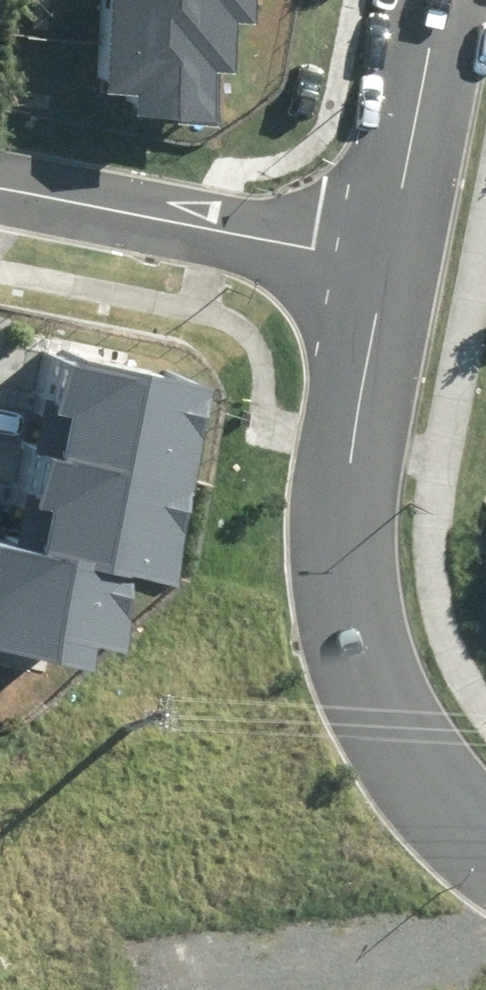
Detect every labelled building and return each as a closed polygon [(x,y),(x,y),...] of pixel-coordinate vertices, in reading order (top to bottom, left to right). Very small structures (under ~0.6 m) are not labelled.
[(215,122),(218,71),(236,72),(239,23),(256,24),(257,0),(113,0),(108,94),(139,96),(138,117),(215,122)] [(76,653),(80,633),(105,638),(120,564),(157,571),(196,371),(40,340),(2,533),(0,532),(0,639),(76,653)]
